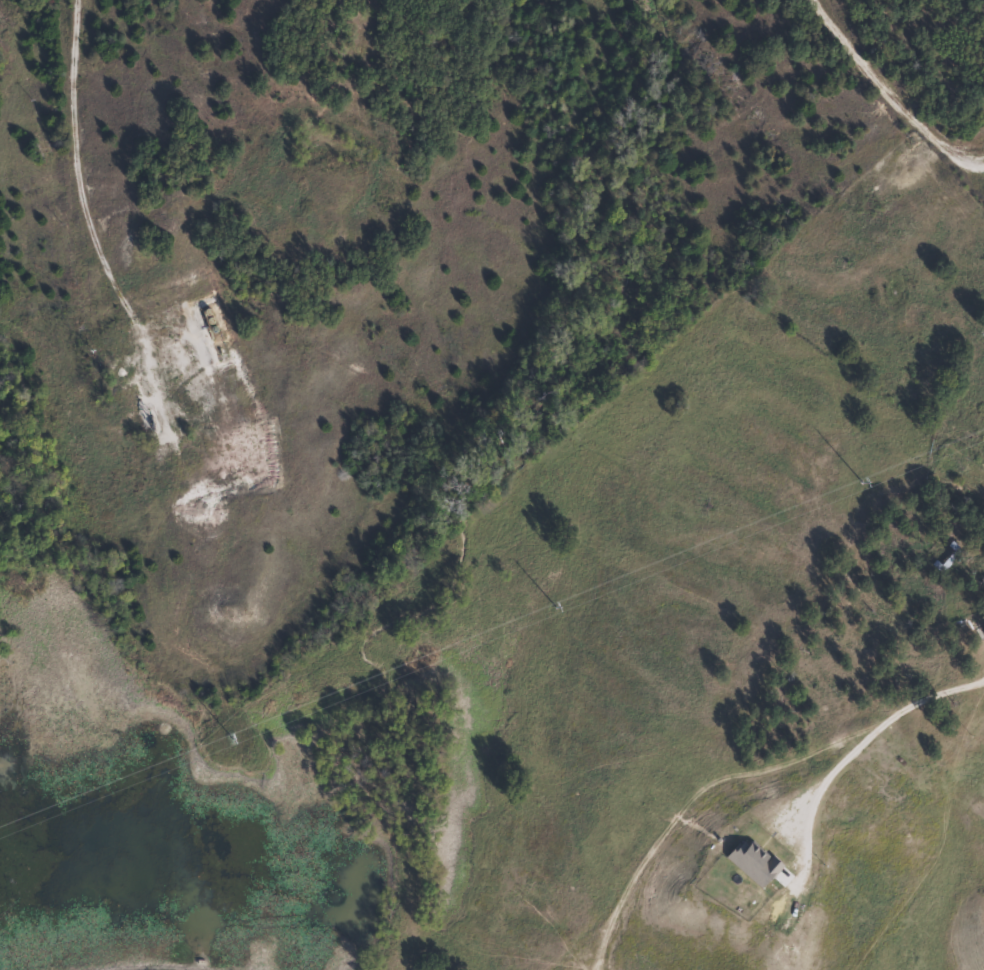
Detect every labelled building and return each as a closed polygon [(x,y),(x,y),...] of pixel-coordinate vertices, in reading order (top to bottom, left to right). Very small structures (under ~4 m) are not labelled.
[(936,567),(939,571),(946,565),(943,561),(936,567)]
